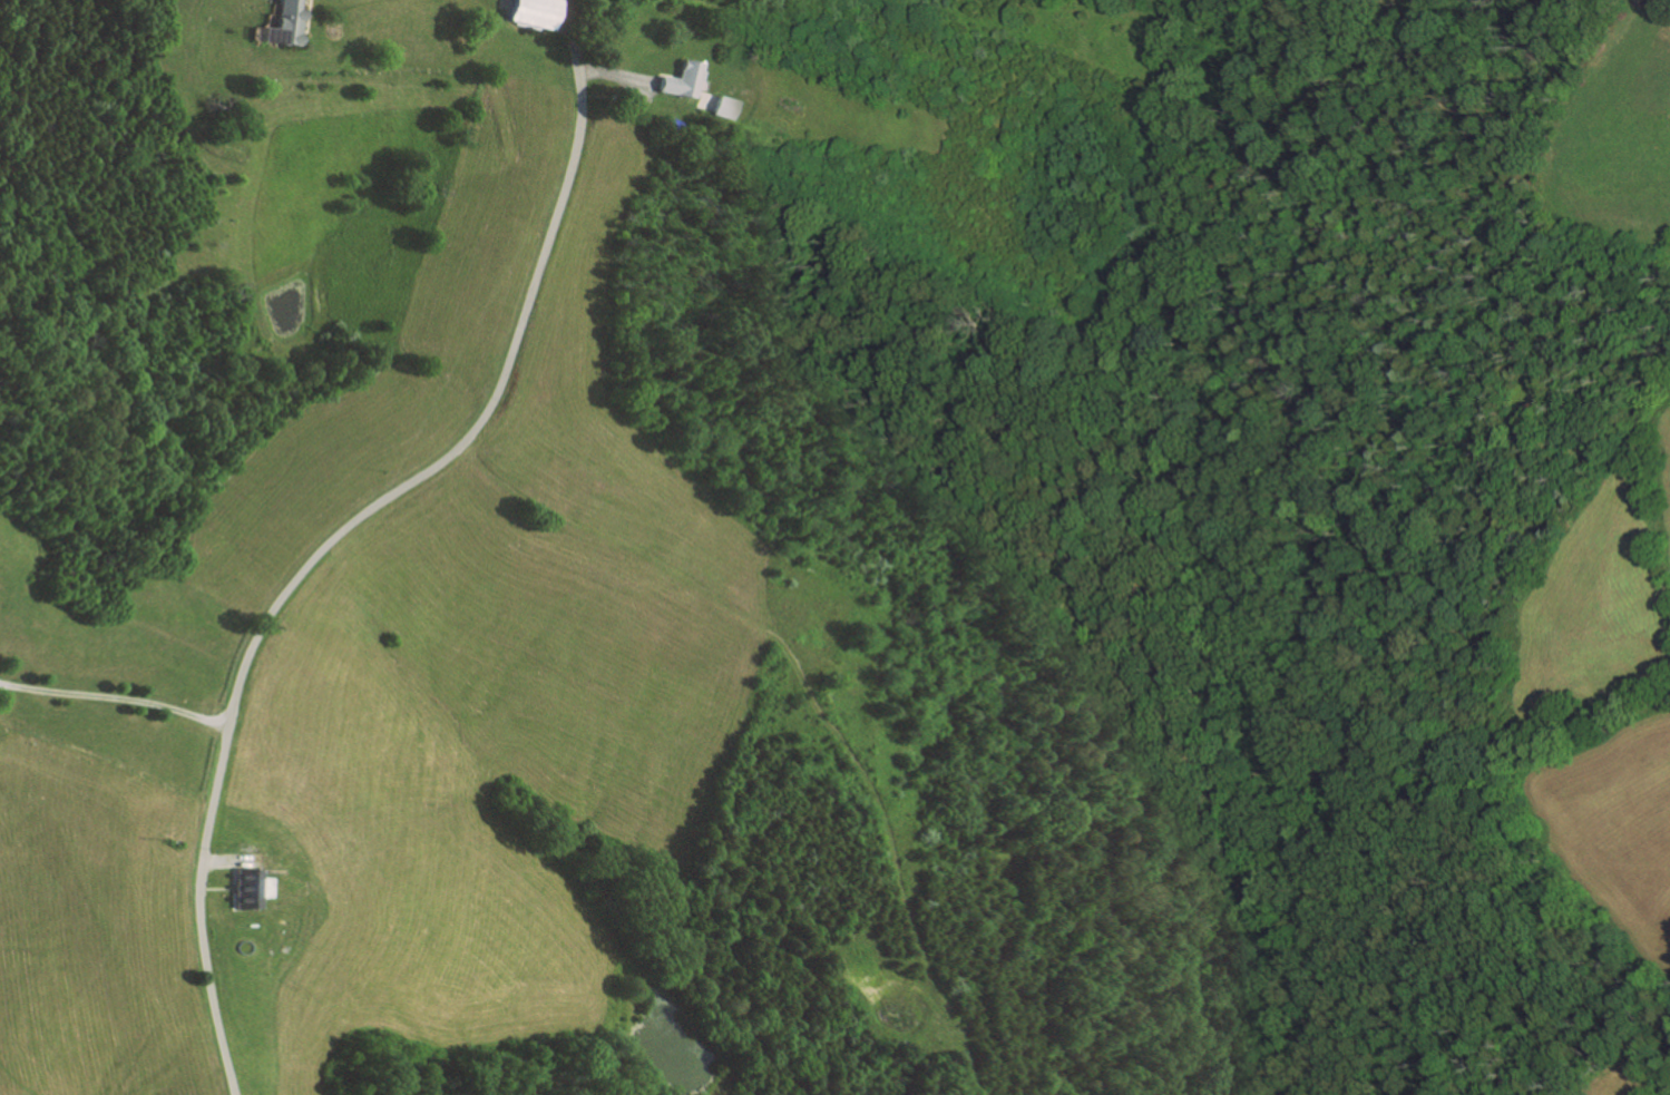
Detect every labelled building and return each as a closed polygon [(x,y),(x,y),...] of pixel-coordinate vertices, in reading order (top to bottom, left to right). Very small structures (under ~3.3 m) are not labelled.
[(301,16),(302,12),(300,10),(300,9),(293,8),(294,0),(271,0),(271,14),(268,14),(267,29),(256,29),(255,42),(295,46),(296,33),(295,33),(295,32),(296,21),(299,21),(299,18),(301,16)] [(549,18),(554,1),(549,0),(506,0),(501,20),(546,31),(549,18)] [(684,95),(687,77),(690,77),(691,68),(688,68),(691,59),(672,57),(668,76),(653,72),(652,81),(651,89),(684,95)] [(704,111),(710,94),(726,99),(721,117),(704,111)] [(257,908),(257,896),(264,896),(264,877),(257,877),(257,869),(237,869),(237,888),(237,908),(257,908)]
